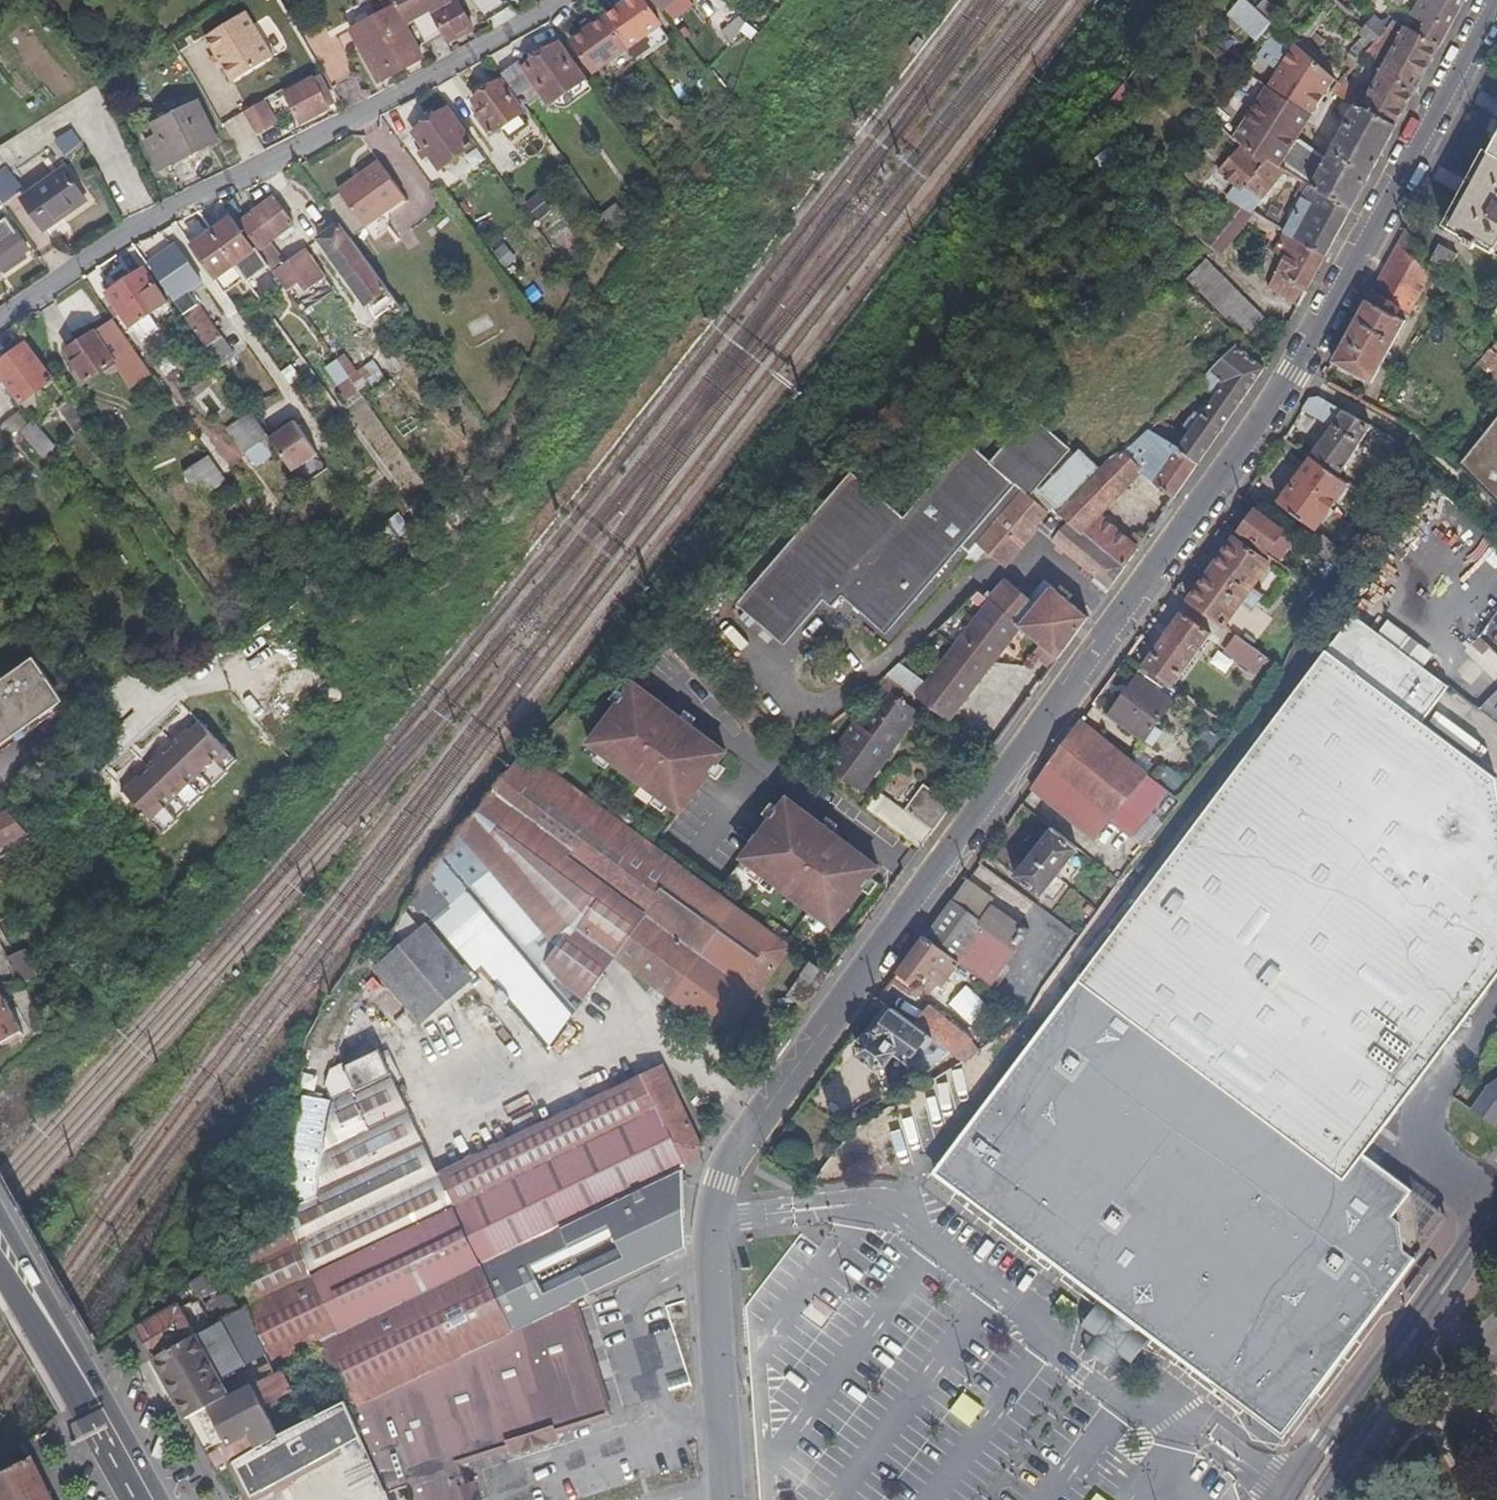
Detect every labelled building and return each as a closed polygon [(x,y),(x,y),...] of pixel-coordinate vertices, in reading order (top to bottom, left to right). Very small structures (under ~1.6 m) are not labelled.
[(401,10),(393,0),(370,0),(342,16),(354,37),(399,10),(401,10)] [(401,10),(408,5),(416,0),(393,0),(401,10)] [(422,30),(442,19),(445,26),(467,13),(460,0),(416,0),(408,5),(422,30)] [(625,41),(657,17),(645,0),(613,0),(600,9),(625,41)] [(1233,8),(1246,20),(1255,11),(1242,0),(1239,0),(1233,8)] [(1469,0),(1425,0),(1415,17),(1429,25),(1422,36),(1443,48),(1458,20),(1469,0)] [(241,5),(200,30),(228,75),(268,50),(241,5)] [(583,22),(569,33),(593,64),(606,54),(617,67),(635,54),(625,41),(600,9),(589,18),(584,12),(578,16),(583,22)] [(371,67),(417,42),(399,10),(354,37),(371,67)] [(723,32),(737,48),(756,31),(742,15),(723,32)] [(1392,24),(1388,20),(1381,25),(1375,18),(1360,32),(1366,37),(1349,51),(1357,61),(1365,52),(1392,24)] [(1341,78),(1337,83),(1332,93),(1342,98),(1358,106),(1399,127),(1416,95),(1443,48),(1422,36),(1394,21),(1392,24),(1365,52),(1378,64),(1399,32),(1403,34),(1370,93),(1341,78)] [(1333,79),(1273,28),(1252,52),(1275,67),(1226,140),(1234,148),(1235,147),(1261,160),(1263,157),(1287,170),(1314,186),(1354,208),(1373,173),(1399,127),(1358,106),(1329,160),(1292,140),(1333,79)] [(500,65),(514,84),(533,70),(550,92),(582,69),(557,35),(525,58),(520,51),(500,65)] [(1110,106),(1119,112),(1154,67),(1146,59),(1110,106)] [(325,94),(310,67),(281,84),(297,112),(325,94)] [(474,90),(482,101),(477,104),(490,124),(521,102),(500,71),(497,72),(495,72),(494,71),(487,76),(487,80),(474,90)] [(263,92),(242,105),(257,128),(278,115),(263,92)] [(1328,101),(1338,106),(1342,98),(1332,93),(1328,101)] [(158,158),(169,152),(172,158),(215,134),(193,94),(149,118),(158,134),(147,140),(158,158)] [(408,118),(434,153),(468,129),(442,94),(408,118)] [(383,118),(401,138),(411,129),(393,109),(383,118)] [(66,155),(83,145),(73,129),(56,139),(66,155)] [(1449,228),(1468,238),(1465,244),(1475,249),(1479,243),(1496,253),(1496,138),(1449,228)] [(404,140),(389,150),(416,186),(430,175),(404,140)] [(400,183),(374,147),(333,178),(359,214),(400,183)] [(1218,177),(1242,190),(1234,200),(1330,253),(1339,236),(1354,208),(1314,186),(1310,192),(1307,191),(1290,222),(1257,207),(1287,170),(1263,157),(1261,160),(1235,147),(1234,148),(1218,177)] [(161,164),(172,158),(169,152),(158,158),(161,164)] [(1,203),(19,188),(0,164),(0,202),(1,203)] [(87,196),(65,166),(23,195),(45,226),(87,196)] [(271,184),(238,208),(260,236),(257,239),(268,254),(271,257),(285,276),(297,267),(304,276),(323,261),(302,233),(282,249),(268,230),(292,212),(271,184)] [(540,192),(525,204),(538,221),(554,210),(540,192)] [(1301,305),(1330,253),(1234,200),(1204,237),(1224,250),(1252,220),(1274,236),(1276,234),(1284,239),(1276,253),(1287,259),(1270,289),(1301,305)] [(257,239),(234,208),(213,224),(240,259),(247,269),(268,254),(257,239)] [(354,232),(335,208),(315,224),(363,286),(383,271),(354,232)] [(7,212),(0,217),(0,221),(2,224),(0,225),(0,263),(1,262),(6,259),(24,247),(27,244),(7,212)] [(292,219),(289,215),(277,224),(280,228),(292,219)] [(213,269),(215,272),(232,259),(235,263),(240,259),(213,224),(192,241),(213,269)] [(1433,276),(1417,267),(1430,251),(1409,227),(1370,297),(1335,361),(1374,383),(1408,322),(1391,313),(1395,305),(1412,314),(1433,276)] [(187,234),(177,241),(202,277),(213,269),(192,241),(187,234)] [(234,354),(189,287),(202,277),(177,241),(150,260),(221,363),(234,354)] [(1434,255),(1436,257),(1452,266),(1459,252),(1441,242),(1434,255)] [(24,247),(6,259),(11,266),(28,253),(24,247)] [(1190,276),(1246,335),(1264,318),(1209,258),(1190,276)] [(149,306),(166,293),(141,261),(107,287),(132,320),(138,315),(149,306)] [(273,270),(251,283),(258,294),(279,281),(273,270)] [(152,367),(114,313),(68,345),(81,362),(76,366),(85,378),(114,357),(132,381),(152,367)] [(21,396),(52,374),(26,338),(0,356),(0,368),(21,396)] [(1496,366),(1496,342),(1478,366),(1489,375),(1496,366)] [(1213,399),(1209,396),(1196,415),(1200,418),(1194,427),(1188,436),(1161,420),(1153,428),(1177,441),(1199,462),(1211,445),(1232,416),(1248,392),(1266,367),(1241,344),(1215,368),(1228,378),(1213,399)] [(346,354),(324,367),(346,403),(383,381),(372,364),(358,372),(346,354)] [(1187,402),(1192,397),(1189,393),(1183,398),(1187,402)] [(79,424),(89,418),(71,394),(61,400),(79,424)] [(1312,457),(1340,478),(1371,426),(1319,397),(1311,398),(1304,410),(1332,426),(1312,457)] [(284,402),(265,408),(271,426),(290,420),(284,402)] [(224,421),(244,447),(256,438),(266,430),(248,403),(224,421)] [(1176,419),(1186,411),(1178,403),(1169,412),(1176,419)] [(1049,514),(1052,511),(1033,495),(1072,448),(1032,414),(991,463),(970,444),(900,519),(848,470),(730,597),(774,640),(814,597),(823,605),(833,594),(874,632),(954,548),(962,556),(973,545),(1001,569),(1049,514)] [(1200,418),(1196,415),(1195,414),(1189,424),(1194,427),(1200,418)] [(31,417),(19,427),(38,453),(51,444),(31,417)] [(1460,467),(1496,503),(1496,420),(1460,467)] [(295,473),(320,456),(298,423),(273,440),(295,473)] [(1103,509),(1147,465),(1178,493),(1199,462),(1177,441),(1153,428),(1152,428),(1141,438),(1130,447),(1117,455),(1063,509),(1127,565),(1143,544),(1103,509)] [(272,439),(266,430),(256,438),(262,447),(272,439)] [(0,439),(0,454),(6,461),(14,454),(0,439)] [(227,473),(210,448),(185,467),(202,491),(227,473)] [(1316,530),(1347,488),(1349,485),(1340,478),(1312,457),(1279,502),(1316,530)] [(1349,485),(1347,488),(1349,496),(1369,511),(1375,502),(1350,483),(1349,485)] [(1385,504),(1378,499),(1375,502),(1381,506),(1382,507),(1385,504)] [(1107,561),(1103,566),(1117,579),(1127,565),(1063,509),(1057,505),(1052,511),(1049,514),(1107,561)] [(1384,516),(1388,512),(1382,507),(1381,506),(1378,511),(1384,516)] [(1240,530),(1266,552),(1283,531),(1256,510),(1240,530)] [(1361,527),(1367,534),(1380,520),(1380,518),(1378,516),(1375,515),(1372,516),(1361,527)] [(1239,605),(1251,588),(1268,565),(1236,538),(1190,600),(1224,626),(1239,605)] [(993,601),(1021,624),(1060,658),(1091,616),(1056,586),(1039,606),(1010,582),(993,601)] [(886,670),(952,718),(1021,624),(993,601),(932,684),(898,660),(886,670)] [(1143,665),(1172,686),(1212,632),(1183,611),(1143,665)] [(973,1115),(954,1140),(949,1147),(953,1187),(966,1196),(1101,1300),(1113,1309),(1092,1336),(1104,1345),(1117,1355),(1136,1329),(1148,1338),(1241,1410),(1254,1403),(1250,1409),(1310,1403),(1315,1396),(1359,1337),(1420,1256),(1411,1195),(1362,1157),(1496,980),(1496,796),(1494,781),(1421,725),(1445,692),(1350,620),(973,1115)] [(1237,636),(1259,654),(1266,645),(1251,634),(1249,636),(1242,630),(1237,636)] [(1237,636),(1227,649),(1249,667),(1259,654),(1237,636)] [(1220,651),(1212,663),(1227,674),(1235,662),(1220,651)] [(61,711),(30,664),(0,684),(0,751),(61,711)] [(1172,703),(1139,677),(1109,716),(1156,754),(1169,738),(1153,726),(1172,703)] [(584,745),(679,812),(723,751),(628,683),(584,745)] [(919,711),(884,683),(825,753),(859,782),(919,711)] [(1237,715),(1244,707),(1238,701),(1230,709),(1237,715)] [(1207,712),(1219,720),(1222,715),(1211,707),(1207,712)] [(1125,816),(1158,780),(1081,719),(1053,759),(1032,787),(1093,838),(1117,809),(1125,816)] [(135,774),(123,784),(163,829),(177,817),(175,815),(187,805),(189,807),(203,795),(201,793),(212,783),(214,785),(228,772),(227,770),(238,760),(205,722),(191,735),(186,730),(174,740),(179,745),(165,757),(160,752),(149,762),(153,768),(140,780),(135,774)] [(428,875),(413,900),(424,912),(433,904),(483,966),(490,961),(557,1039),(620,952),(731,1032),(795,946),(525,752),(428,875)] [(924,782),(907,805),(936,827),(953,804),(924,782)] [(865,805),(878,815),(892,796),(885,789),(880,786),(865,805)] [(892,796),(878,815),(921,848),(935,829),(892,796)] [(743,859),(838,925),(880,865),(787,798),(743,859)] [(33,848),(8,814),(0,818),(0,864),(33,848)] [(1014,874),(1039,894),(1077,846),(1051,826),(1014,874)] [(976,917),(990,899),(965,881),(952,899),(976,917)] [(989,982),(1028,926),(990,899),(976,917),(952,899),(949,902),(926,935),(961,961),(989,982)] [(387,960),(426,927),(409,907),(382,954),(387,960)] [(471,981),(426,927),(387,960),(433,1014),(471,981)] [(935,997),(961,961),(926,935),(899,972),(935,997)] [(831,973),(813,959),(790,990),(808,1005),(831,973)] [(28,998),(44,993),(42,981),(25,983),(28,998)] [(8,1040),(11,1044),(20,1039),(0,1002),(0,1045),(8,1040)] [(930,1065),(950,1053),(895,1008),(874,1035),(870,1035),(863,1043),(867,1049),(883,1060),(890,1059),(902,1042),(930,1065)] [(313,1187),(422,1137),(381,1048),(330,1072),(313,1187)] [(655,1068),(437,1168),(329,1219),(313,1187),(311,1202),(210,1240),(244,1303),(269,1351),(278,1366),(313,1346),(341,1399),(343,1404),(573,1299),(689,1246),(685,1165),(696,1154),(688,1137),(691,1135),(674,1097),(670,1098),(655,1068)] [(1469,1112),(1488,1124),(1496,1116),(1496,1080),(1487,1087),(1469,1112)] [(954,1140),(973,1115),(966,1110),(947,1135),(954,1140)] [(422,1137),(313,1187),(329,1219),(437,1168),(422,1137)] [(931,1170),(953,1187),(949,1147),(931,1170)] [(1411,1195),(1420,1256),(1445,1222),(1411,1195)] [(1101,1300),(966,1196),(959,1205),(1095,1308),(1101,1300)] [(576,1309),(573,1299),(343,1404),(359,1435),(392,1499),(480,1499),(473,1478),(464,1481),(457,1458),(506,1442),(509,1452),(558,1436),(555,1426),(607,1410),(582,1330),(576,1309)] [(1080,1327),(1092,1336),(1113,1309),(1101,1300),(1080,1327)] [(244,1303),(223,1315),(248,1362),(269,1351),(244,1303)] [(149,1356),(190,1333),(175,1304),(134,1328),(140,1340),(149,1356)] [(597,1325),(590,1305),(576,1309),(582,1330),(597,1325)] [(232,1393),(223,1376),(248,1362),(223,1315),(190,1333),(149,1356),(166,1387),(184,1420),(195,1413),(232,1393)] [(1136,1329),(1117,1355),(1128,1364),(1142,1346),(1148,1338),(1136,1329)] [(1104,1345),(1092,1336),(1083,1348),(1108,1367),(1117,1355),(1104,1345)] [(1368,1344),(1359,1337),(1315,1396),(1324,1402),(1368,1344)] [(1241,1410),(1148,1338),(1142,1346),(1232,1415),(1241,1410)] [(232,1393),(195,1413),(213,1444),(225,1437),(236,1457),(275,1435),(269,1423),(265,1416),(259,1405),(289,1387),(278,1366),(232,1393)] [(228,1461),(248,1497),(358,1436),(359,1435),(343,1404),(341,1399),(275,1435),(236,1457),(228,1461)] [(1283,1441),(1310,1403),(1250,1409),(1250,1410),(1247,1414),(1283,1441)] [(62,1413),(70,1439),(94,1432),(86,1406),(62,1413)] [(275,1420),(271,1412),(265,1416),(269,1423),(275,1420)] [(236,1457),(225,1437),(213,1444),(201,1451),(212,1470),(228,1461),(236,1457)] [(43,1474),(33,1454),(0,1472),(0,1499),(57,1499),(43,1474)]
